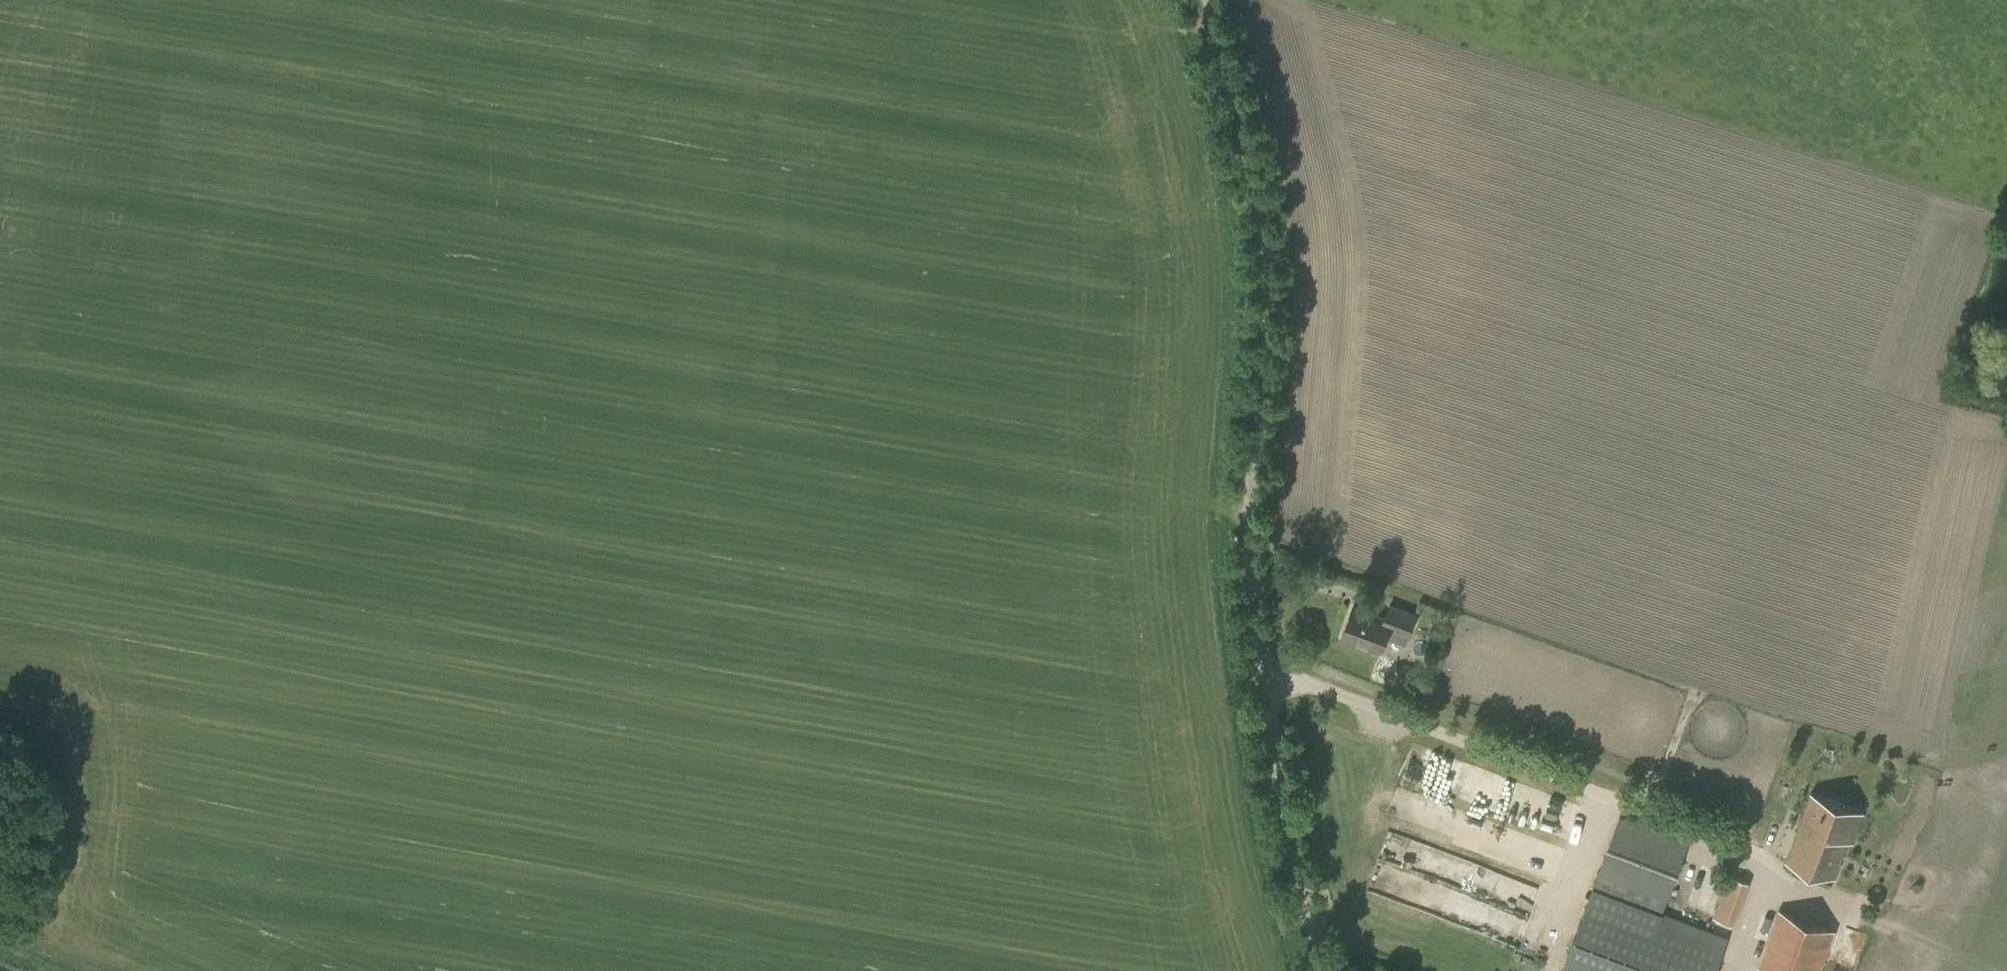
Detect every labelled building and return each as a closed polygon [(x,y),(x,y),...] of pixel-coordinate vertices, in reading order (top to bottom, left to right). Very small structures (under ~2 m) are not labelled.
[(1342,635),(1382,650),(1387,635),(1406,642),(1416,615),(1389,605),(1385,617),(1354,605),(1342,635)] [(1853,841),(1864,812),(1813,792),(1787,859),(1835,877),(1850,839),(1853,841)] [(1595,886),(1563,970),(1713,970),(1727,933),(1664,911),(1689,842),(1620,816),(1594,886),(1595,886)] [(1728,874),(1713,915),(1734,923),(1748,882),(1728,874)] [(1772,970),(1821,970),(1836,930),(1780,910),(1758,966),(1772,970)]
